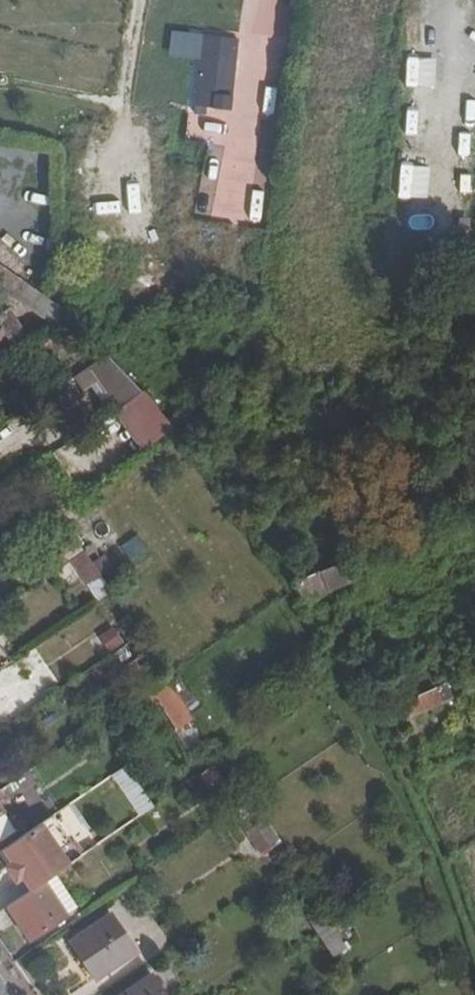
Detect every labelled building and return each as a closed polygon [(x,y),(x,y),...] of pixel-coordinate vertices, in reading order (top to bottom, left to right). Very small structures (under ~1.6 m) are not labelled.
[(233,109),(235,35),(194,34),(191,132),(210,132),(211,109),(233,109)] [(16,162),(11,190),(39,195),(44,167),(16,162)] [(0,264),(0,286),(9,293),(26,282),(0,264)] [(26,282),(9,293),(59,328),(76,316),(26,282)] [(8,310),(0,314),(0,343),(20,332),(8,310)] [(132,380),(107,356),(90,367),(118,403),(132,392),(127,385),(132,380)] [(49,550),(60,564),(83,548),(72,533),(49,550)] [(131,561),(148,551),(137,533),(120,544),(131,561)] [(101,573),(86,550),(73,558),(87,581),(101,573)] [(346,557),(294,577),(308,598),(333,589),(331,586),(353,576),(346,557)] [(112,627),(98,636),(109,651),(122,642),(112,627)] [(149,692),(189,746),(206,734),(166,679),(149,692)] [(447,679),(403,698),(409,713),(448,696),(447,690),(450,688),(447,679)] [(226,775),(218,762),(205,771),(214,784),(226,775)] [(126,763),(110,772),(135,815),(151,806),(126,763)] [(108,795),(100,782),(84,794),(92,806),(108,795)] [(119,810),(108,795),(92,806),(111,833),(130,819),(122,808),(119,810)] [(260,854),(280,841),(265,819),(245,832),(260,854)] [(43,822),(4,849),(12,862),(22,875),(31,890),(45,881),(54,875),(70,863),(43,822)] [(22,875),(12,862),(7,866),(16,879),(22,875)] [(45,881),(67,914),(76,907),(54,875),(45,881)] [(31,890),(8,906),(30,939),(67,914),(45,881),(31,890)] [(325,931),(336,924),(328,912),(318,919),(325,931)] [(136,950),(113,913),(73,939),(98,976),(136,950)] [(339,952),(349,945),(336,924),(325,931),(339,952)] [(152,975),(122,994),(166,994),(152,975)]
